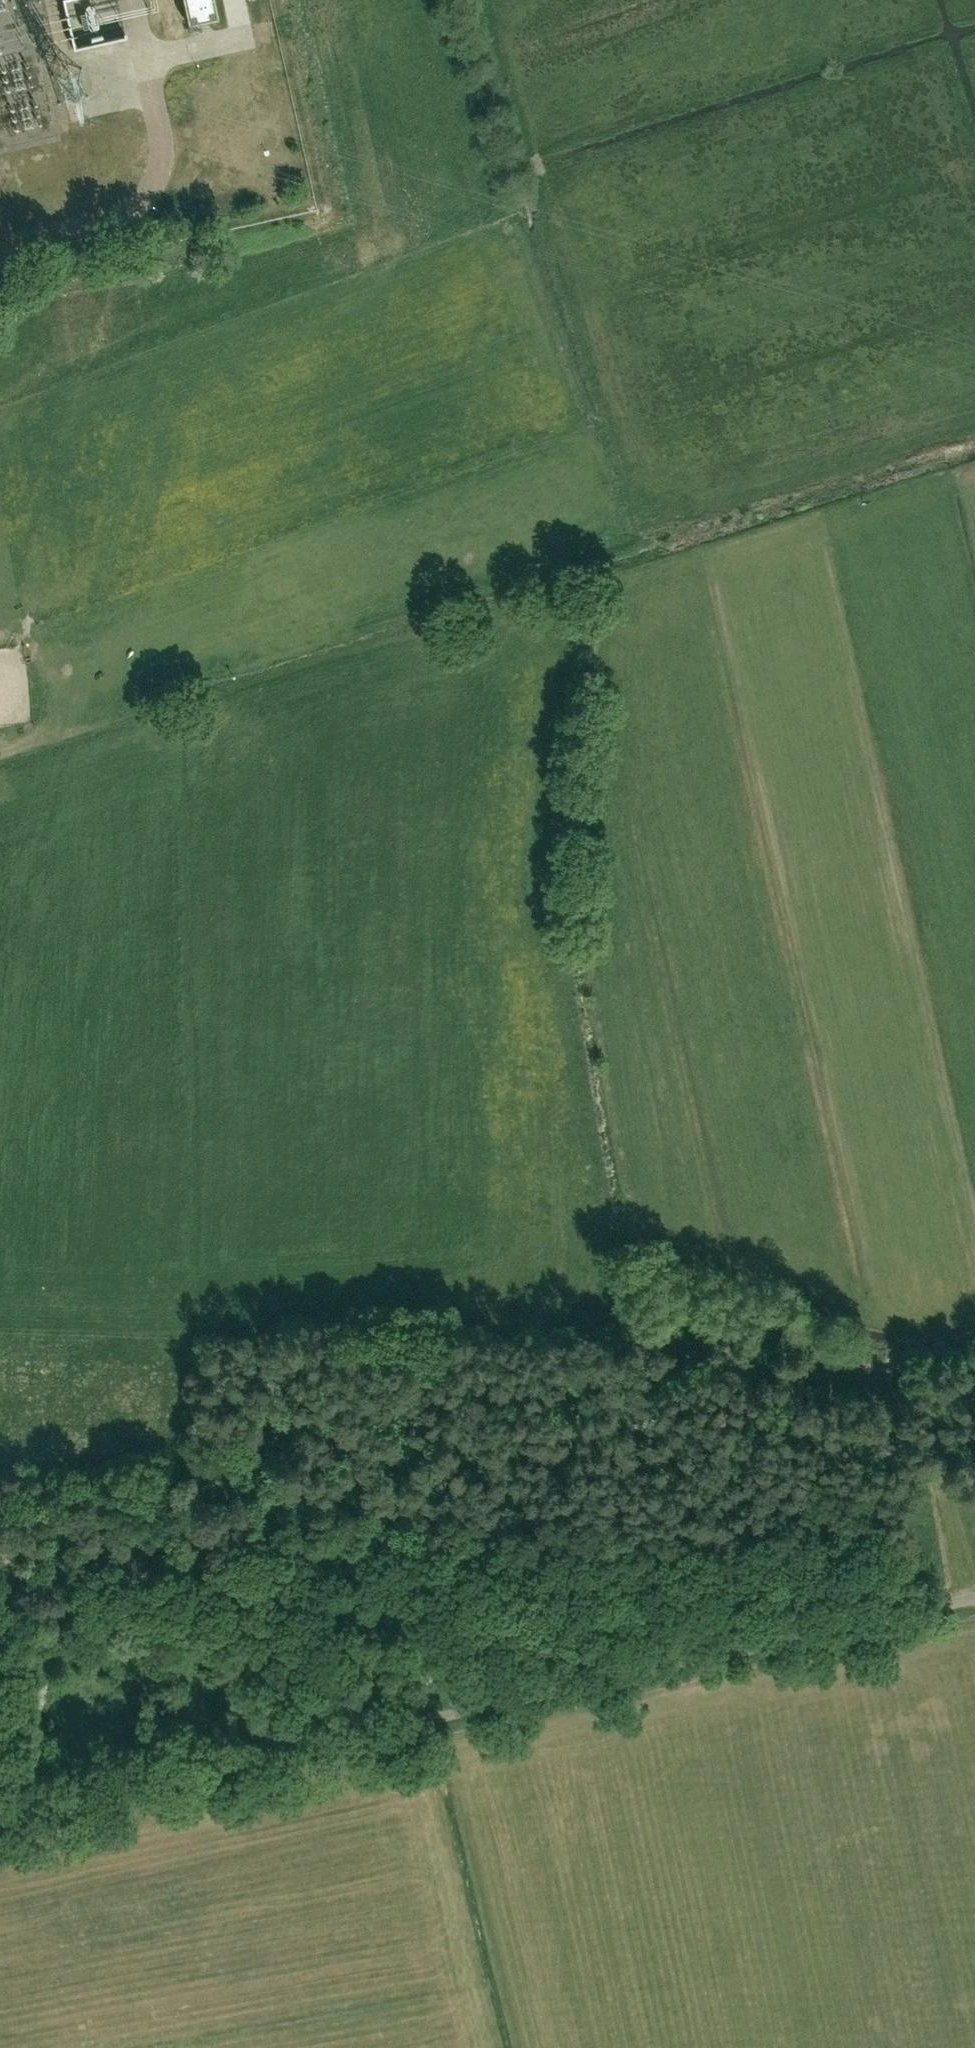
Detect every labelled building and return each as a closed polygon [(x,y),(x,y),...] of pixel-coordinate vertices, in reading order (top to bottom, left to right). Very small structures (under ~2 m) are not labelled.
[(145,21),(142,0),(97,0),(65,3),(67,27),(81,26),(82,36),(98,34),(97,27),(119,24),(145,21)] [(188,25),(218,18),(214,0),(182,0),(188,25)]
